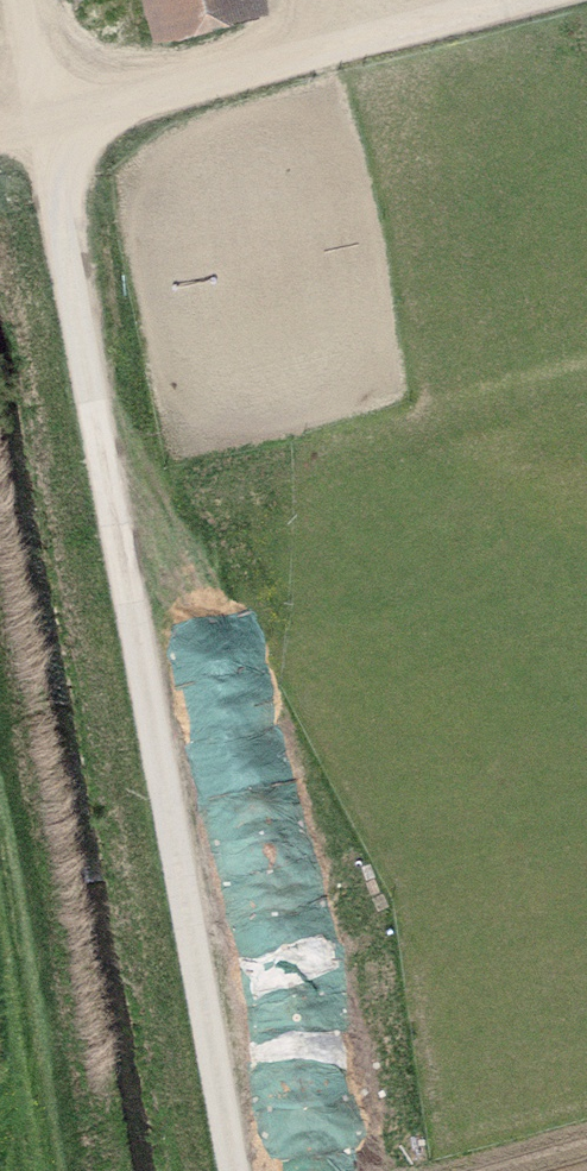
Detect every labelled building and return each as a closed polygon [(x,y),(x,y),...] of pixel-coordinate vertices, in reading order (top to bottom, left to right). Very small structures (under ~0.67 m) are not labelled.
[(169,32),(254,10),(251,0),(160,0),(169,32)]
